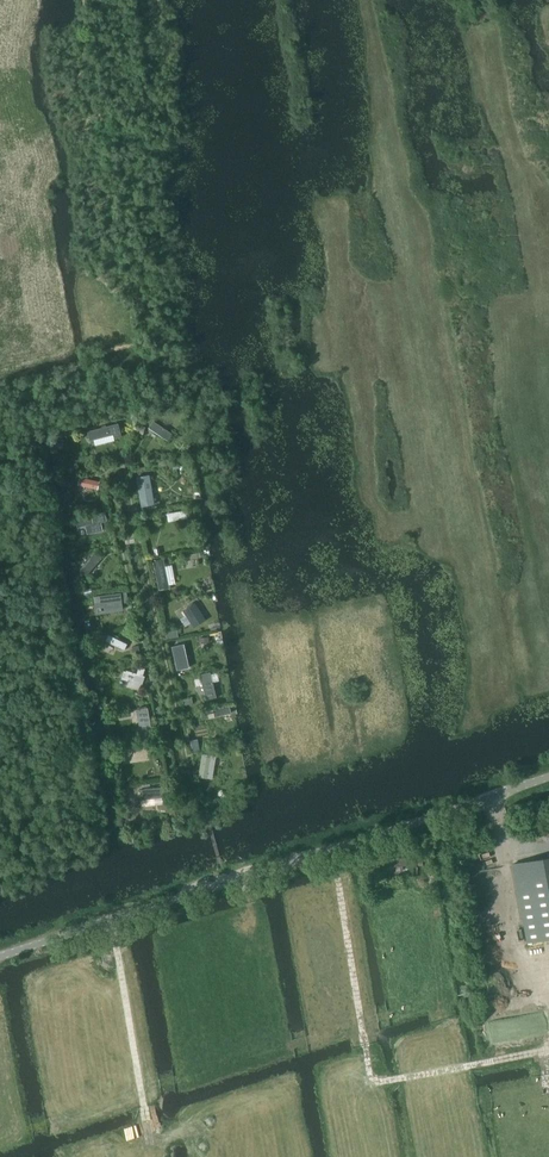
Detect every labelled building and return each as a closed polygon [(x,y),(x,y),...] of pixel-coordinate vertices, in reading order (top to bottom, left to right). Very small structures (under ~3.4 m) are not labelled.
[(153,421),(149,427),(167,440),(172,433),(153,421)] [(115,438),(121,437),(120,430),(118,424),(87,431),(89,442),(94,440),(95,446),(115,441),(115,438)] [(62,465),(84,461),(77,433),(56,439),(62,465)] [(172,463),(173,471),(181,470),(180,461),(172,463)] [(151,476),(138,478),(143,507),(155,505),(151,476)] [(81,478),(79,487),(88,489),(90,480),(81,478)] [(89,489),(98,491),(100,483),(90,480),(88,489),(89,489)] [(166,514),(167,522),(188,518),(186,510),(166,514)] [(105,513),(91,516),(95,533),(103,532),(101,524),(107,522),(105,513)] [(95,533),(91,516),(76,519),(77,528),(85,526),(87,535),(95,533)] [(80,569),(87,576),(107,555),(100,548),(80,569)] [(158,591),(169,589),(168,585),(165,569),(164,559),(152,561),(158,591)] [(120,593),(93,596),(95,607),(121,604),(120,593)] [(193,601),(176,612),(186,627),(191,624),(194,628),(206,621),(193,601)] [(108,633),(104,641),(124,651),(128,642),(108,633)] [(177,671),(189,668),(183,644),(171,647),(177,671)] [(137,674),(126,671),(123,680),(142,685),(145,677),(143,676),(145,669),(139,667),(137,674)] [(210,672),(199,675),(205,700),(216,697),(210,672)] [(200,711),(202,721),(231,714),(229,705),(200,711)] [(151,736),(146,709),(137,711),(138,716),(132,717),(136,739),(151,736)] [(119,752),(121,764),(149,759),(147,747),(119,752)] [(204,754),(200,778),(207,779),(211,755),(204,754)] [(141,808),(164,805),(162,787),(138,790),(141,808)] [(406,857),(378,864),(379,871),(407,864),(406,857)] [(512,864),(527,943),(548,939),(548,857),(512,864)]
